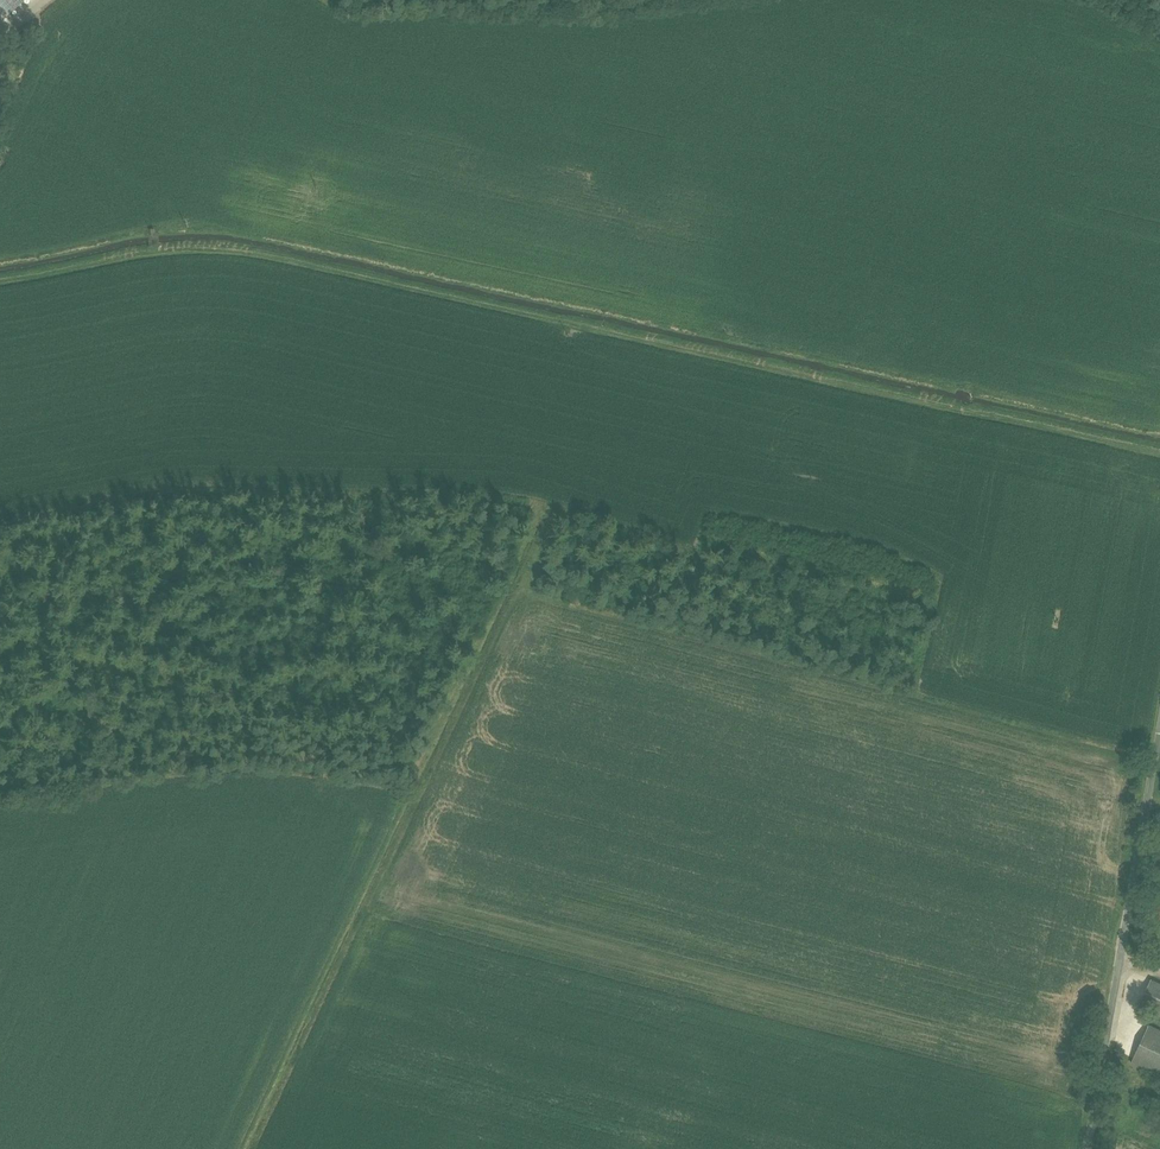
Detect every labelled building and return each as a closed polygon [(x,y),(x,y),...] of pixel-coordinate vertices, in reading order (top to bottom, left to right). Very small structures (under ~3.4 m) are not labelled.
[(1,21),(24,0),(0,0),(0,21),(1,21)] [(1152,980),(1139,1008),(1159,1018),(1159,984),(1152,980)] [(1130,1067),(1159,1081),(1159,1033),(1149,1028),(1130,1067)]
